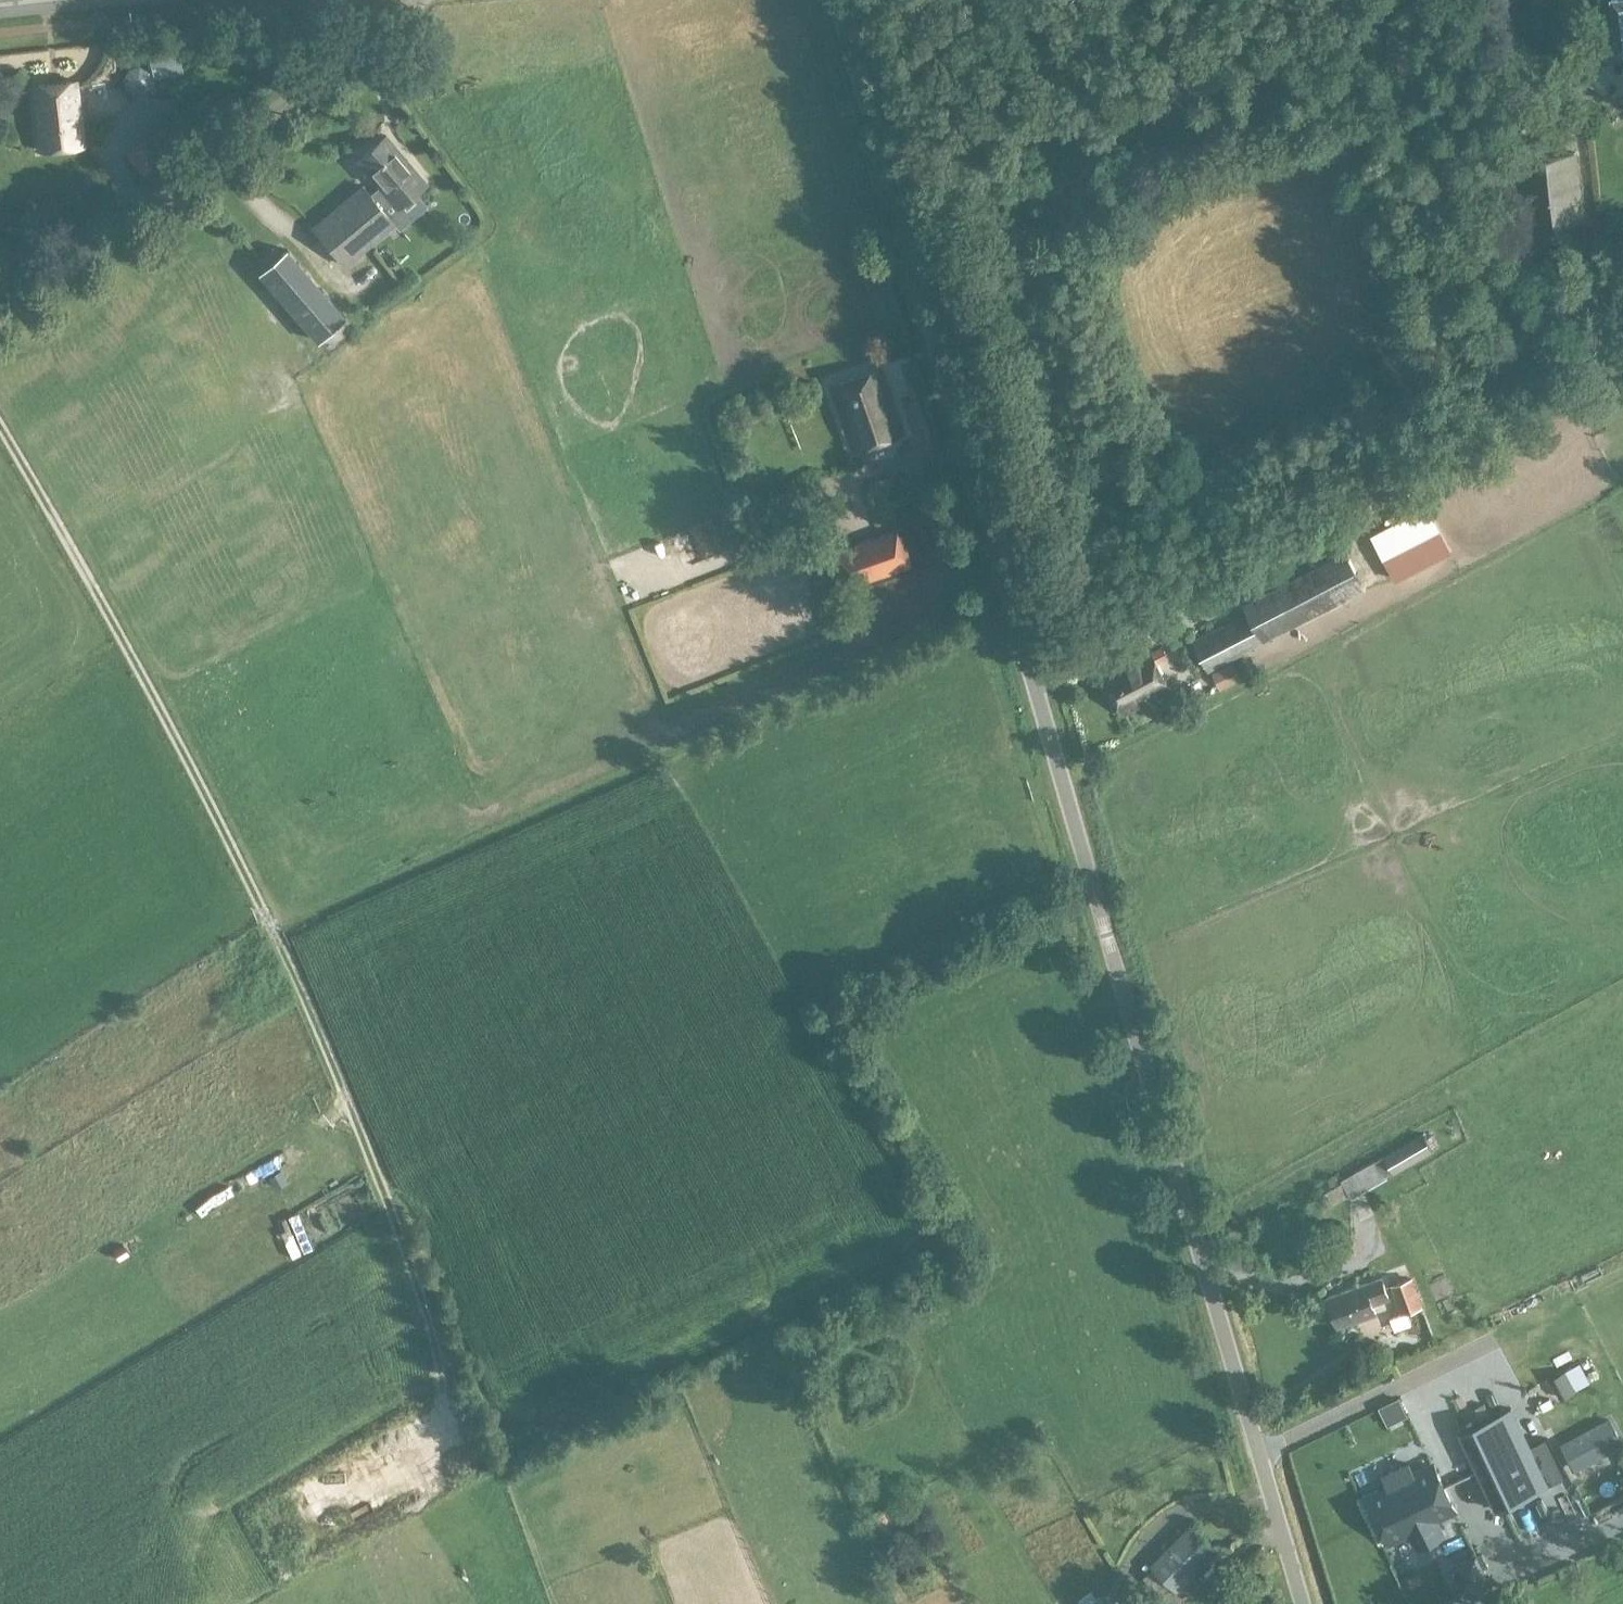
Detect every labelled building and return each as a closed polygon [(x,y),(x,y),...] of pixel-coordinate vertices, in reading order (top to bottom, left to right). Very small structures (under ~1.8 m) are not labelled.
[(1618,46),(1622,45),(1622,0),(1613,0),(1618,46)] [(55,82),(62,147),(85,145),(78,79),(55,82)] [(62,147),(55,82),(33,84),(40,149),(62,147)] [(210,92),(180,116),(195,134),(225,111),(210,92)] [(357,158),(398,206),(427,181),(386,133),(357,158)] [(149,188),(184,161),(165,137),(130,164),(149,188)] [(1525,225),(1585,218),(1578,150),(1517,157),(1525,225)] [(364,181),(311,226),(345,267),(398,222),(364,181)] [(1511,263),(1485,264),(1487,306),(1529,301),(1523,244),(1510,245),(1511,263)] [(315,340),(345,315),(288,248),(258,273),(315,340)] [(830,384),(853,450),(904,432),(881,366),(830,384)] [(1395,579),(1451,550),(1428,506),(1372,535),(1395,579)] [(830,551),(844,589),(913,565),(900,526),(898,527),(897,527),(832,549),(832,550),(830,551)] [(1249,610),(1193,640),(1209,670),(1367,588),(1346,548),(1244,601),(1249,610)] [(1155,619),(1150,608),(1133,617),(1139,628),(1155,619)] [(1151,649),(1104,674),(1124,714),(1172,689),(1158,663),(1169,658),(1162,645),(1152,650),(1151,649)] [(1231,662),(1212,671),(1220,689),(1240,679),(1231,662)] [(1423,1131),(1341,1179),(1343,1182),(1351,1194),(1353,1197),(1388,1177),(1386,1173),(1392,1169),(1394,1173),(1433,1150),(1423,1131)] [(287,1181),(281,1171),(270,1177),(277,1187),(287,1181)] [(123,1243),(114,1248),(119,1258),(129,1253),(123,1243)] [(1376,1312),(1373,1304),(1390,1298),(1383,1276),(1329,1296),(1339,1325),(1376,1312)] [(1413,1276),(1391,1284),(1401,1314),(1424,1306),(1413,1276)] [(1576,1389),(1565,1370),(1555,1375),(1565,1394),(1576,1389)] [(1544,1399),(1556,1390),(1549,1380),(1536,1389),(1544,1399)] [(1511,1407),(1460,1430),(1479,1470),(1530,1446),(1511,1407)] [(1561,1443),(1576,1471),(1622,1446),(1622,1438),(1611,1417),(1561,1443)] [(1530,1446),(1479,1470),(1497,1509),(1548,1485),(1530,1446)] [(1389,1484),(1367,1495),(1377,1515),(1398,1504),(1400,1508),(1445,1486),(1434,1463),(1414,1472),(1409,1463),(1384,1475),(1389,1484)] [(1398,1504),(1377,1515),(1390,1542),(1411,1531),(1418,1545),(1443,1533),(1437,1519),(1456,1510),(1445,1486),(1400,1508),(1398,1504)] [(1177,1588),(1194,1571),(1217,1549),(1193,1524),(1153,1563),(1177,1588)] [(1532,1547),(1546,1574),(1570,1562),(1557,1534),(1532,1547)] [(1483,1576),(1474,1558),(1456,1567),(1464,1585),(1483,1576)] [(1405,1574),(1399,1560),(1394,1563),(1400,1576),(1405,1574)] [(1491,1581),(1508,1595),(1517,1584),(1501,1570),(1491,1581)]
